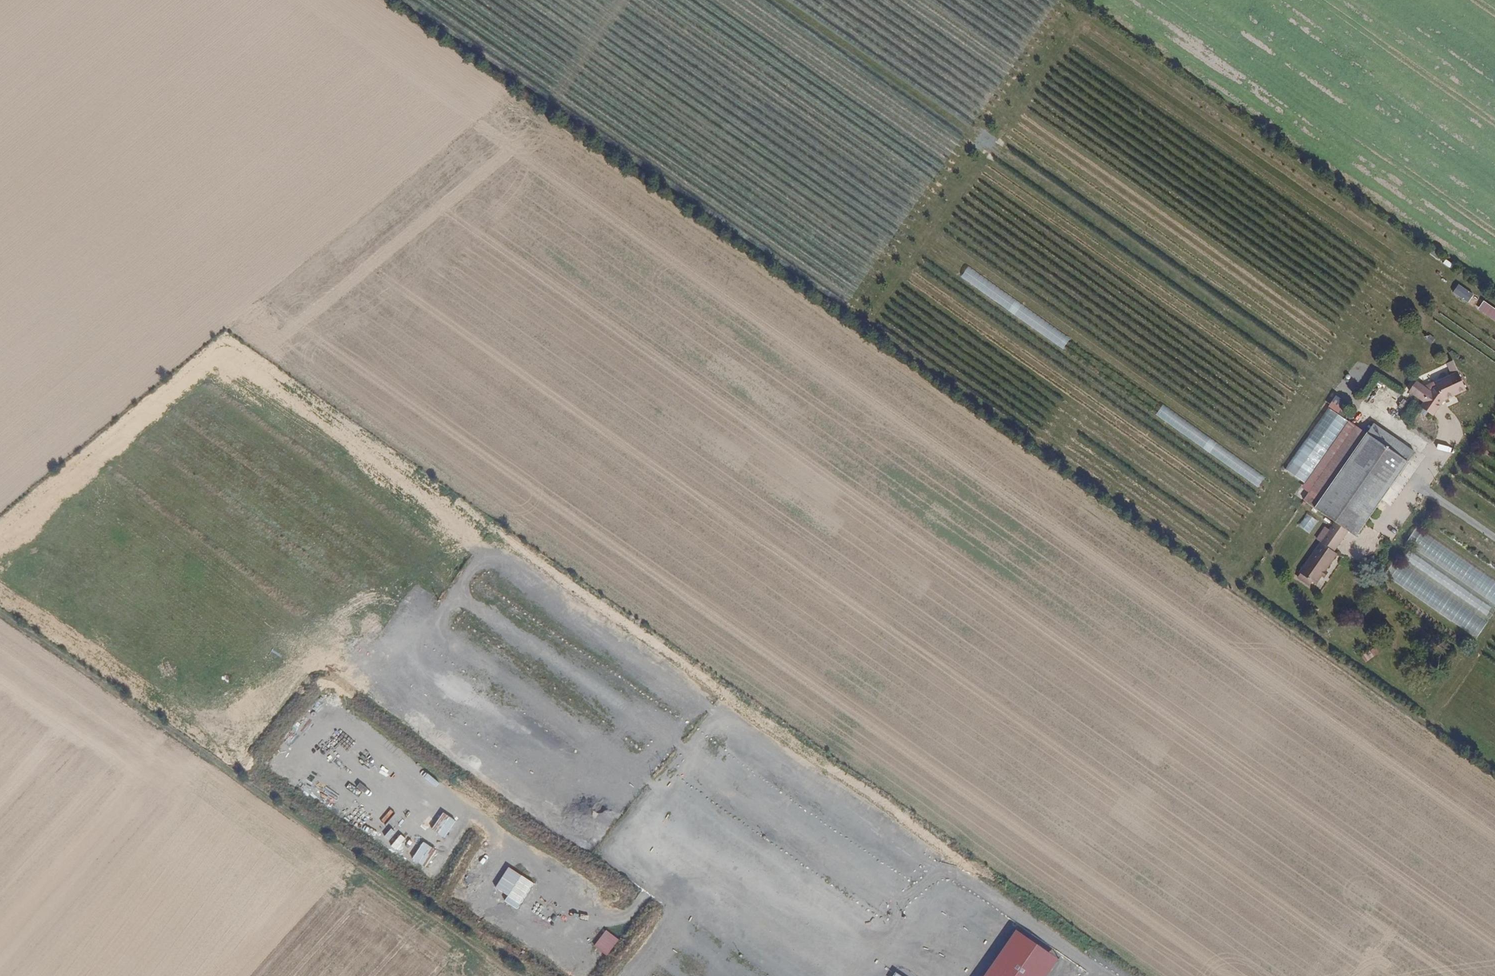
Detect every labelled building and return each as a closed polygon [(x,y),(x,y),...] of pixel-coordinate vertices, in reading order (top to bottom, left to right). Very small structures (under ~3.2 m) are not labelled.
[(1484,300),(1478,309),(1494,321),(1494,308),(1484,300)] [(1457,372),(1436,382),(1430,390),(1417,381),(1409,393),(1422,404),(1421,410),(1434,419),(1446,402),(1465,392),(1457,372)] [(1408,461),(1357,426),(1304,504),(1355,539),(1408,461)] [(1494,611),(1494,579),(1424,536),(1405,566),(1402,564),(1392,580),(1480,635),(1494,611)] [(607,956),(619,940),(606,930),(593,946),(607,956)]
